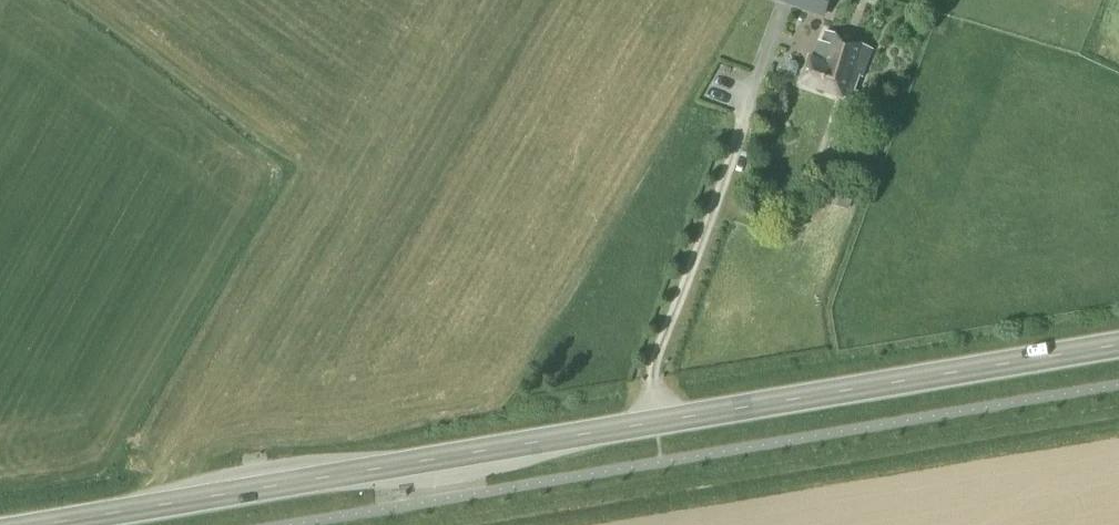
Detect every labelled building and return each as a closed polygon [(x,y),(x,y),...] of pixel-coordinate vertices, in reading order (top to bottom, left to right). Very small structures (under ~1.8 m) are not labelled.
[(771,0),(806,13),(808,10),(811,0),(771,0)] [(863,77),(872,50),(826,33),(815,61),(810,59),(800,86),(842,101),(843,99),(853,102),(857,93),(853,92),(859,75),(863,77)] [(841,208),(845,192),(821,186),(817,202),(841,208)]
